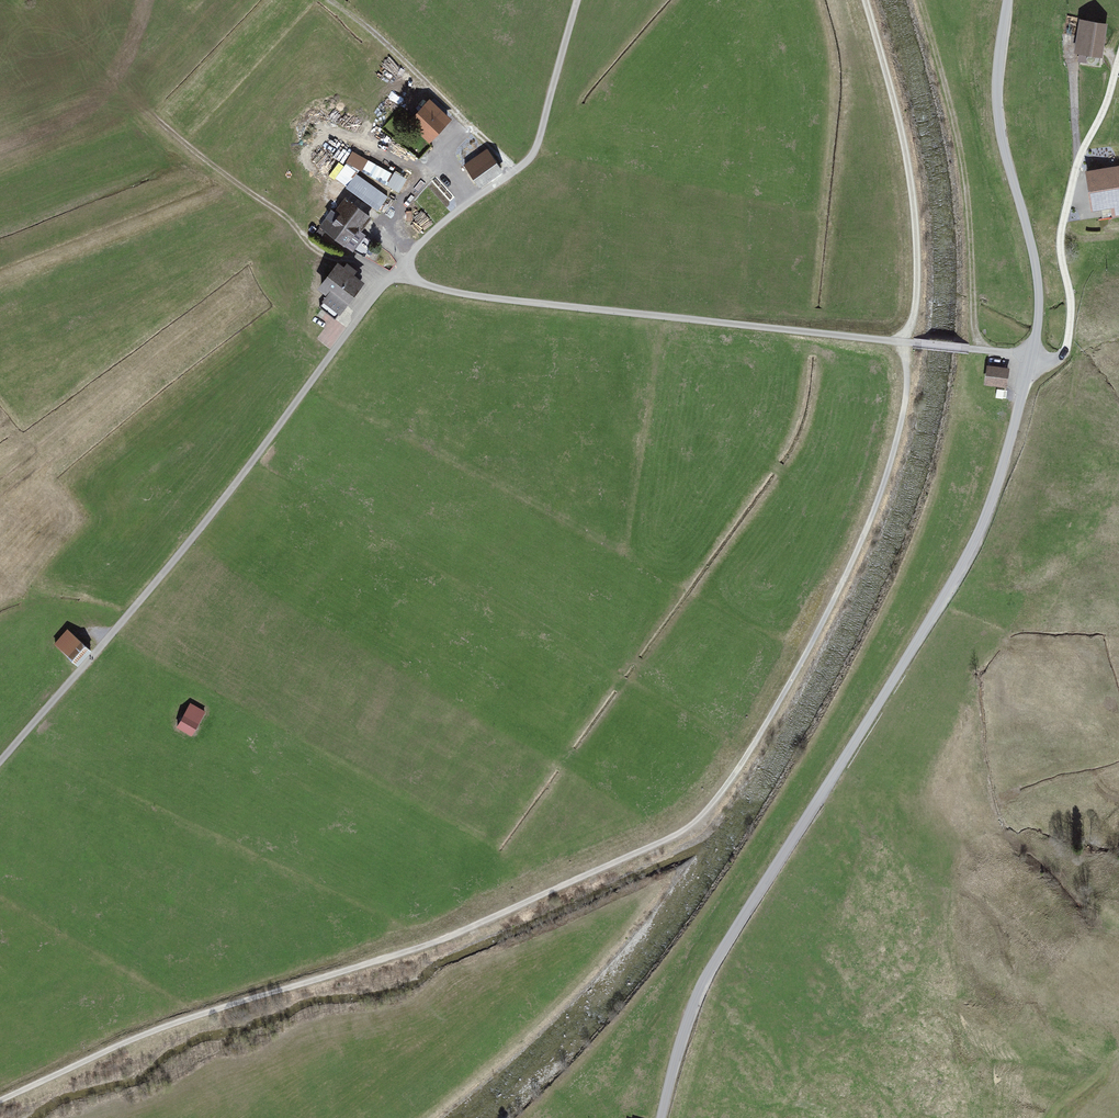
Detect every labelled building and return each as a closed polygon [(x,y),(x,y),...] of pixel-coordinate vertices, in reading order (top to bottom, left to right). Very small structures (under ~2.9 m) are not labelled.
[(1102,59),(1107,25),(1081,21),(1076,56),(1102,59)] [(432,107),(413,127),(428,141),(447,121),(432,107)] [(361,171),(362,170),(400,192),(407,180),(353,149),(346,162),(361,171)] [(486,155),(464,172),(479,192),(501,175),(486,155)] [(378,210),(389,195),(345,164),(334,179),(378,210)] [(1083,173),(1088,213),(1111,210),(1112,218),(1118,217),(1118,169),(1083,173)] [(343,198),(319,231),(353,255),(364,239),(359,235),(371,219),(343,198)] [(341,270),(333,264),(312,292),(321,299),(317,304),(336,318),(360,287),(351,280),(355,273),(345,265),(341,270)] [(1009,369),(986,366),(984,385),(1006,388),(1009,369)] [(51,645),(76,668),(90,653),(65,630),(51,645)] [(175,730),(191,738),(204,712),(188,705),(175,730)]
